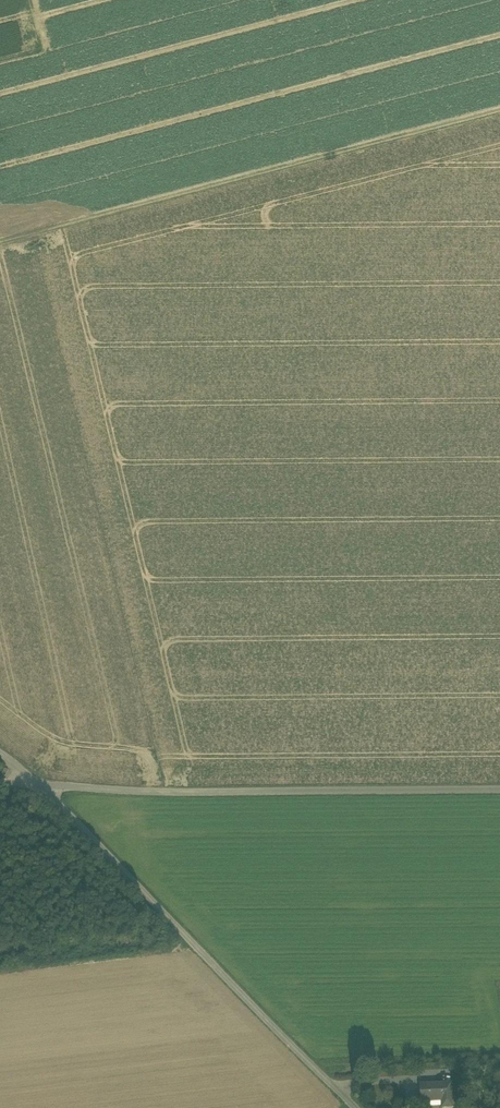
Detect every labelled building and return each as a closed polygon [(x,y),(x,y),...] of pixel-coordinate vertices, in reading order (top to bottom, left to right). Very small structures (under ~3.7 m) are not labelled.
[(445,1107),(452,1107),(451,1084),(420,1085),(420,1095),(421,1101),(425,1101),(445,1101),(445,1107)] [(414,1095),(407,1096),(407,1107),(415,1107),(414,1095)] [(415,1107),(425,1107),(425,1101),(421,1101),(420,1095),(414,1095),(415,1107)]
